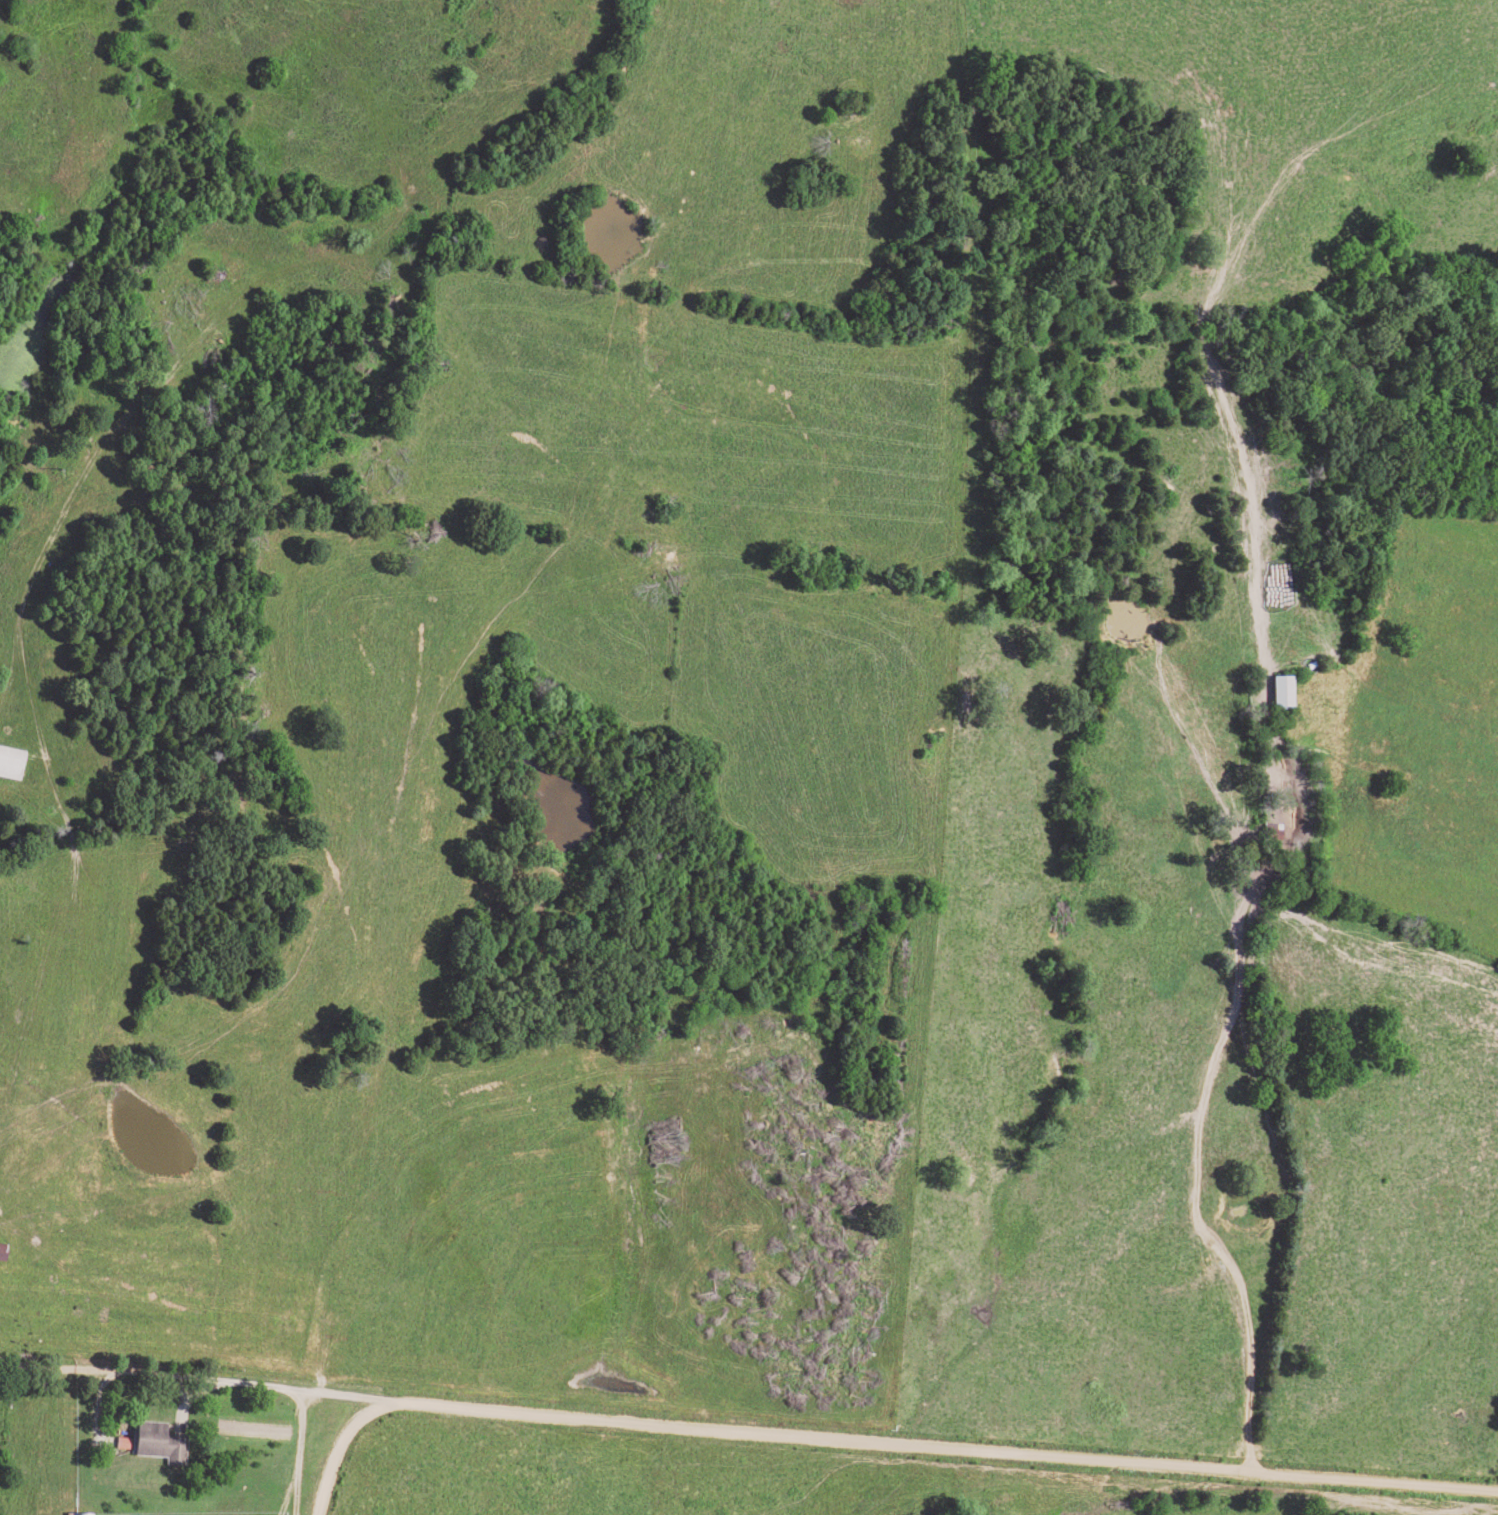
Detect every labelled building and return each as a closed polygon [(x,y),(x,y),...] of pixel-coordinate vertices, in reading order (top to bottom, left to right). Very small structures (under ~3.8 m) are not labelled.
[(1290,676),(1270,676),(1270,707),(1290,707),(1290,676)] [(18,780),(24,751),(0,747),(0,777),(18,780)] [(131,1454),(165,1457),(164,1462),(180,1464),(183,1435),(163,1433),(164,1423),(134,1420),(131,1454)] [(126,1439),(116,1438),(114,1448),(125,1449),(126,1439)]
